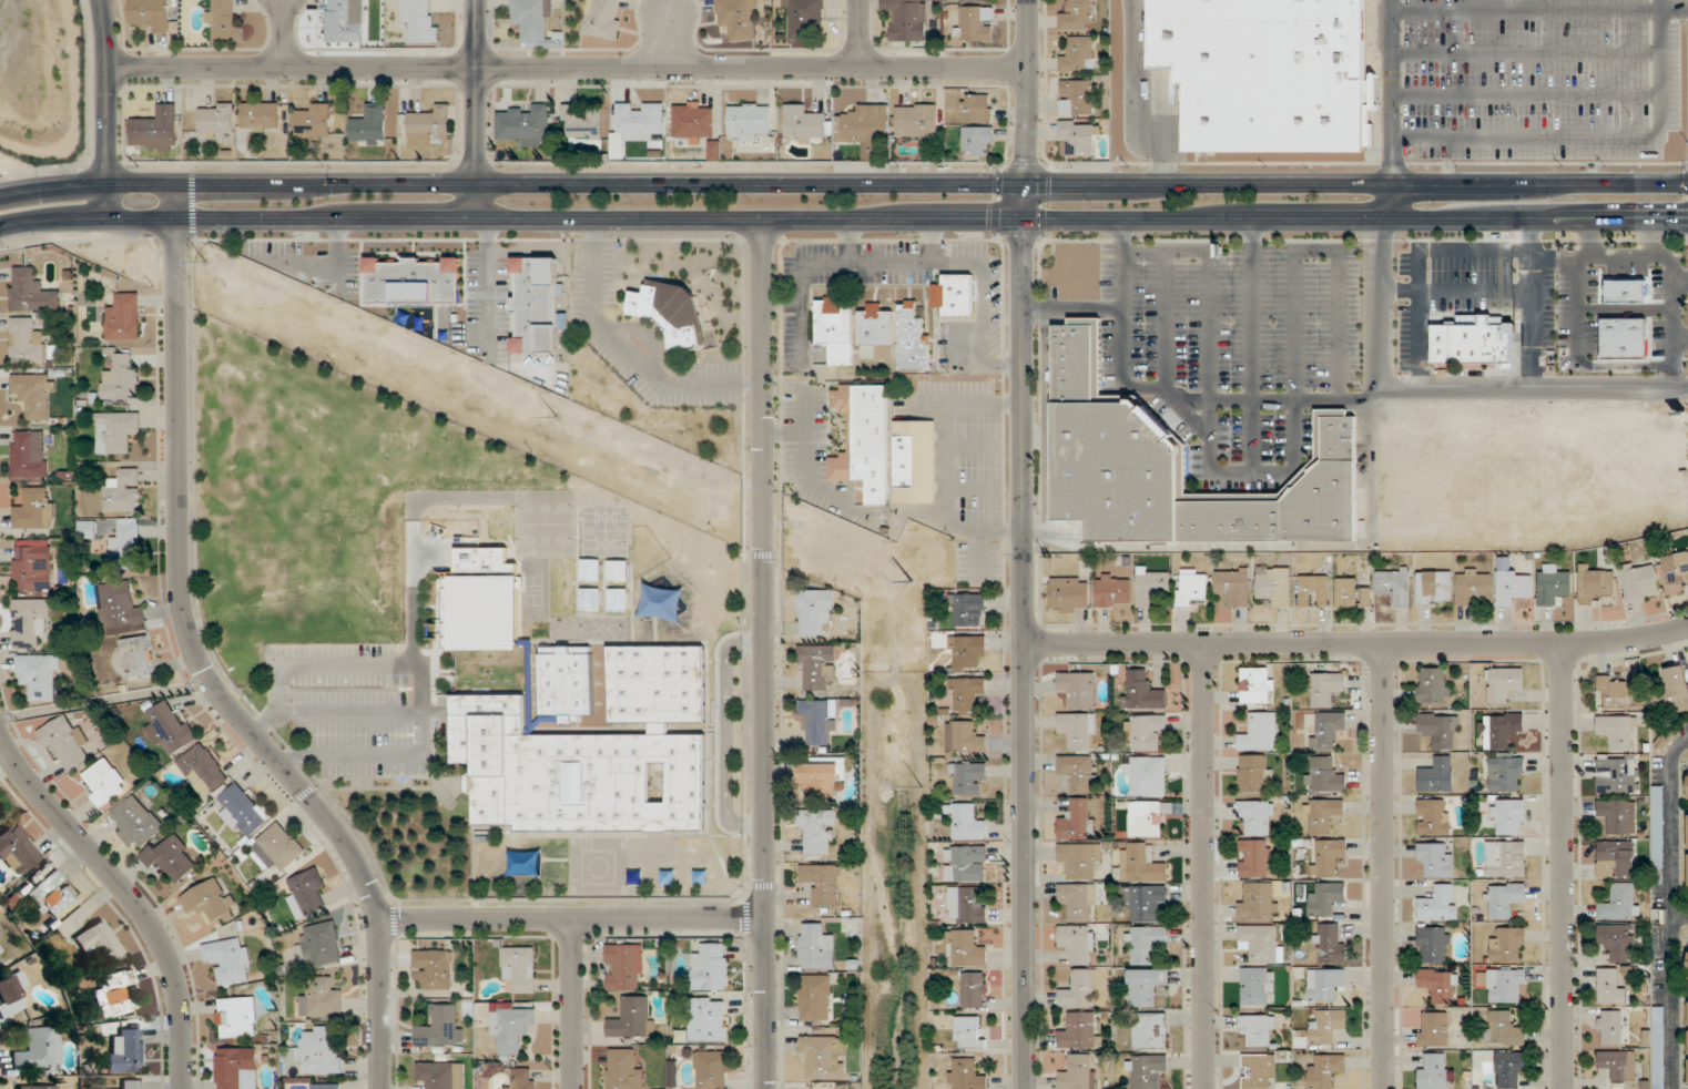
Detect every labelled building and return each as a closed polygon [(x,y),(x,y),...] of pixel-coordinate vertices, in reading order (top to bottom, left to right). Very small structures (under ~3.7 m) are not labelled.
[(169,0),(129,0),(129,24),(150,24),(150,34),(169,34),(169,0)] [(207,28),(212,28),(213,42),(239,41),(237,0),(214,0),(214,10),(206,10),(207,28)] [(326,43),(363,43),(363,0),(326,0),(326,43)] [(440,20),(430,20),(430,0),(409,0),(409,9),(402,9),(402,31),(409,31),(409,43),(440,42),(440,20)] [(511,26),(522,26),(522,42),(550,42),(551,0),(511,0),(511,26)] [(617,41),(625,0),(588,0),(581,34),(617,41)] [(757,0),(717,0),(718,28),(730,27),(730,42),(758,41),(757,0)] [(825,0),(785,0),(786,40),(814,40),(814,27),(825,27),(825,0)] [(927,0),(885,0),(885,11),(894,11),(894,43),(927,43),(927,0)] [(1070,8),(1060,8),(1060,32),(1093,32),(1092,0),(1070,0),(1070,8)] [(1178,69),(1178,85),(1187,85),(1187,152),(1366,152),(1366,0),(1151,0),(1151,69),(1178,69)] [(994,7),(959,7),(959,41),(994,41),(994,7)] [(1060,72),(1094,72),(1094,38),(1070,38),(1070,50),(1060,50),(1060,72)] [(1093,81),(1061,81),(1061,116),(1093,116),(1093,81)] [(962,123),(993,123),(993,95),(962,95),(962,123)] [(241,130),(279,130),(279,103),(241,103),(241,130)] [(708,139),(709,160),(721,160),(721,142),(714,142),(714,103),(676,103),(676,139),(708,139)] [(177,104),(155,104),(155,117),(131,117),(131,150),(177,150),(177,104)] [(235,104),(199,104),(199,138),(235,138),(235,104)] [(331,104),(307,104),(307,113),(295,113),(295,137),(331,137),(331,104)] [(386,145),(386,104),(363,104),(363,116),(350,116),(350,145),(386,145)] [(549,104),(531,105),(531,113),(496,113),(497,138),(521,138),(521,147),(549,147),(549,104)] [(617,141),(664,141),(664,104),(617,104),(617,141)] [(408,115),(408,147),(432,147),(432,136),(451,136),(451,105),(432,105),(432,115),(408,115)] [(563,139),(603,139),(603,107),(583,107),(583,105),(563,105),(563,139)] [(770,105),(728,105),(728,141),(770,141),(770,105)] [(785,142),(826,142),(826,116),(807,116),(807,105),(785,105),(785,142)] [(889,105),(855,105),(855,116),(836,116),(836,142),(864,143),(864,159),(875,159),(875,137),(888,137),(889,105)] [(937,105),(897,105),(897,138),(937,138),(937,105)] [(1067,146),(1067,157),(1097,156),(1096,121),(1060,121),(1060,146),(1067,146)] [(994,128),(964,128),(964,157),(994,157),(994,128)] [(461,306),(462,257),(441,257),(441,262),(423,262),(423,258),(365,258),(365,306),(461,306)] [(559,258),(513,258),(512,354),(558,354),(559,258)] [(11,312),(59,312),(59,290),(43,290),(43,279),(35,279),(35,267),(11,267),(11,312)] [(974,274),(943,274),(943,286),(931,286),(931,308),(942,308),(942,318),(974,318),(974,274)] [(1651,276),(1653,339),(1626,339),(1626,276),(1651,276)] [(630,291),(627,316),(670,322),(667,348),(700,353),(709,290),(646,281),(645,293),(630,291)] [(140,340),(140,294),(118,294),(118,306),(106,306),(106,340),(140,340)] [(816,297),(816,344),(829,344),(829,366),(854,366),(854,298),(816,297)] [(899,372),(930,372),(930,334),(921,334),(921,301),(899,301),(899,372)] [(858,347),(872,347),(872,359),(893,359),(893,313),(882,313),(882,304),(868,304),(868,311),(858,311),(858,347)] [(1479,325),(1479,314),(1493,314),(1493,325),(1512,325),(1512,364),(1432,365),(1432,325),(1479,325)] [(11,364),(45,364),(45,329),(33,329),(33,318),(11,318),(11,364)] [(1137,395),(1099,394),(1100,318),(1068,318),(1068,323),(1054,323),(1053,519),(1089,519),(1089,540),(1354,542),(1355,416),(1348,415),(1349,408),(1316,408),(1316,456),(1316,458),(1280,493),(1183,493),(1184,442),(1137,395)] [(102,400),(139,400),(139,354),(114,354),(114,371),(102,371),(102,400)] [(1609,357),(1634,357),(1634,373),(1609,373),(1609,357)] [(11,396),(24,396),(24,421),(52,421),(52,375),(11,375),(11,396)] [(829,481),(866,482),(866,506),(889,506),(889,385),(831,385),(831,408),(846,408),(846,452),(841,452),(841,459),(829,459),(829,481)] [(141,413),(94,413),(94,455),(129,455),(129,435),(141,435),(141,413)] [(936,503),(936,421),(893,421),(893,503),(936,503)] [(12,478),(48,478),(48,432),(12,432),(12,478)] [(105,512),(140,512),(140,469),(118,469),(118,480),(105,480),(105,512)] [(54,488),(24,488),(24,507),(14,507),(14,529),(54,529),(54,488)] [(96,521),(80,521),(80,538),(96,538),(96,521)] [(140,523),(119,523),(119,536),(109,536),(109,569),(140,569),(140,523)] [(14,591),(50,591),(50,561),(39,561),(39,547),(14,547),(14,591)] [(1662,557),(1668,589),(1687,585),(1687,552),(1662,557)] [(1509,558),(1497,557),(1497,607),(1519,608),(1519,597),(1533,597),(1534,572),(1509,572),(1509,558)] [(554,581),(573,581),(573,559),(554,559),(554,581)] [(581,582),(601,582),(601,560),(581,560),(581,582)] [(608,582),(629,582),(629,561),(608,561),(608,582)] [(1626,603),(1659,600),(1655,562),(1622,565),(1626,603)] [(1539,565),(1539,607),(1560,607),(1560,596),(1571,596),(1571,574),(1559,574),(1559,565),(1539,565)] [(1590,565),(1579,565),(1579,605),(1603,605),(1602,596),(1614,596),(1614,572),(1590,573),(1590,565)] [(1290,607),(1290,567),(1257,567),(1257,597),(1268,597),(1268,607),(1290,607)] [(1376,596),(1398,596),(1398,607),(1410,607),(1410,568),(1376,568),(1376,596)] [(1171,598),(1171,569),(1137,569),(1137,608),(1151,608),(1151,598),(1171,598)] [(1249,569),(1216,569),(1216,596),(1227,596),(1227,608),(1249,608),(1249,569)] [(1492,570),(1457,569),(1457,606),(1481,606),(1481,597),(1492,597),(1492,570)] [(1178,607),(1199,607),(1199,598),(1208,598),(1208,571),(1178,571),(1178,607)] [(1417,605),(1452,605),(1452,572),(1417,572),(1417,605)] [(1096,575),(1096,609),(1130,609),(1130,575),(1096,575)] [(1329,576),(1299,576),(1299,607),(1309,607),(1309,597),(1319,597),(1319,607),(1329,607),(1329,576)] [(1089,578),(1050,578),(1050,613),(1089,613),(1089,578)] [(1337,607),(1357,607),(1357,579),(1337,579),(1337,607)] [(103,630),(147,624),(144,603),(133,605),(130,581),(98,586),(103,630)] [(555,611),(572,611),(572,589),(555,589),(555,611)] [(600,610),(600,589),(581,589),(581,610),(600,610)] [(628,612),(628,589),(609,589),(609,612),(628,612)] [(835,591),(799,591),(799,636),(823,636),(823,624),(835,624),(835,591)] [(950,627),(987,627),(987,594),(950,594),(950,627)] [(38,650),(38,636),(50,636),(50,599),(14,599),(13,650),(38,650)] [(125,681),(155,677),(150,636),(119,640),(125,681)] [(987,636),(951,636),(951,670),(977,670),(977,660),(987,660),(987,636)] [(836,691),(836,646),(801,646),(801,691),(836,691)] [(703,831),(703,735),(665,735),(665,723),(703,723),(703,647),(608,647),(608,724),(647,724),(647,735),(524,735),(524,696),(452,696),(452,765),(474,765),(474,775),(471,775),(471,825),(515,825),(515,831),(703,831)] [(592,647),(540,647),(540,716),(592,716),(592,647)] [(53,678),(61,678),(61,655),(17,655),(17,684),(28,684),(28,701),(53,701),(53,678)] [(1687,710),(1687,667),(1666,668),(1666,692),(1654,692),(1654,710),(1687,710)] [(1242,668),(1242,704),(1273,704),(1273,668),(1242,668)] [(1419,704),(1450,704),(1450,669),(1419,669),(1419,704)] [(1524,692),(1524,669),(1488,669),(1488,704),(1512,704),(1512,692),(1524,692)] [(1122,671),(1122,709),(1166,709),(1166,690),(1155,690),(1155,681),(1144,681),(1145,671),(1122,671)] [(1058,673),(1058,698),(1070,698),(1070,710),(1095,710),(1095,673),(1058,673)] [(1334,709),(1334,696),(1346,696),(1346,674),(1309,674),(1309,709),(1334,709)] [(1632,677),(1598,677),(1598,708),(1632,709),(1632,677)] [(975,713),(975,697),(986,697),(986,679),(951,679),(951,713),(975,713)] [(146,727),(167,760),(200,740),(179,707),(174,710),(167,700),(147,713),(153,723),(146,727)] [(807,747),(831,746),(830,701),(798,702),(799,719),(806,718),(807,747)] [(39,730),(63,775),(89,761),(83,748),(88,746),(70,713),(39,730)] [(1238,751),(1277,751),(1277,713),(1250,713),(1250,737),(1238,737),(1238,751)] [(1346,713),(1313,713),(1313,750),(1335,750),(1335,735),(1346,735),(1346,713)] [(1058,714),(1058,739),(1070,739),(1070,751),(1096,751),(1096,714),(1058,714)] [(1459,750),(1459,714),(1419,714),(1419,738),(1430,738),(1430,750),(1459,750)] [(1524,737),(1524,714),(1482,715),(1482,737),(1490,737),(1490,750),(1513,750),(1513,737),(1524,737)] [(1158,741),(1165,741),(1165,716),(1128,716),(1128,751),(1158,751),(1158,741)] [(1638,717),(1597,717),(1597,739),(1608,739),(1608,751),(1638,751),(1638,717)] [(947,753),(987,753),(987,732),(976,732),(976,722),(947,722),(947,753)] [(1656,746),(1665,752),(1676,735),(1666,730),(1656,746)] [(230,780),(203,742),(176,762),(203,800),(230,780)] [(1596,795),(1639,795),(1639,755),(1596,755),(1596,795)] [(1093,756),(1058,756),(1058,778),(1070,778),(1070,793),(1093,793),(1093,756)] [(1271,792),(1271,756),(1239,756),(1239,792),(1271,792)] [(1452,792),(1452,756),(1431,756),(1431,769),(1420,769),(1420,792),(1452,792)] [(1167,796),(1167,757),(1125,757),(1125,779),(1133,779),(1133,796),(1167,796)] [(1346,792),(1346,769),(1335,769),(1335,757),(1308,757),(1308,792),(1346,792)] [(130,787),(106,758),(79,780),(103,810),(130,787)] [(799,759),(799,789),(807,789),(807,799),(837,799),(837,791),(846,791),(846,759),(799,759)] [(1525,759),(1501,759),(1501,770),(1490,770),(1490,792),(1525,792),(1525,759)] [(987,785),(987,763),(951,763),(951,795),(979,795),(979,785),(987,785)] [(249,840),(272,817),(237,782),(219,800),(227,808),(222,813),(249,840)] [(136,841),(143,849),(166,828),(134,793),(106,818),(132,846),(136,841)] [(1058,840),(1094,840),(1094,799),(1069,799),(1069,818),(1058,818),(1058,840)] [(1307,800),(1307,834),(1332,834),(1332,821),(1343,821),(1343,800),(1307,800)] [(1419,834),(1449,834),(1449,800),(1419,800),(1419,834)] [(1524,800),(1493,800),(1493,836),(1524,836),(1524,800)] [(1238,801),(1238,824),(1248,824),(1248,836),(1274,836),(1274,801),(1238,801)] [(1598,801),(1598,822),(1608,822),(1608,834),(1636,834),(1636,801),(1598,801)] [(1163,838),(1163,802),(1129,802),(1129,838),(1163,838)] [(987,840),(987,816),(976,816),(976,804),(951,804),(951,840),(987,840)] [(799,833),(806,833),(806,856),(827,856),(827,843),(837,843),(837,810),(799,810),(799,833)] [(307,852),(279,820),(251,845),(279,876),(307,852)] [(44,858),(16,822),(0,834),(0,860),(15,880),(44,858)] [(200,865),(174,837),(161,849),(156,843),(140,858),(151,870),(159,863),(179,885),(200,865)] [(1240,878),(1272,878),(1272,840),(1240,840),(1240,878)] [(1336,878),(1336,865),(1346,865),(1346,840),(1312,840),(1312,878),(1336,878)] [(1425,868),(1425,879),(1452,879),(1452,840),(1419,840),(1419,868),(1425,868)] [(1526,842),(1488,842),(1488,878),(1526,878),(1526,842)] [(1634,842),(1597,842),(1597,878),(1634,878),(1634,842)] [(1122,882),(1167,882),(1167,864),(1147,864),(1147,844),(1122,844),(1122,882)] [(1069,880),(1101,880),(1101,845),(1058,845),(1058,867),(1069,867),(1069,880)] [(988,847),(946,847),(946,882),(988,882),(988,847)] [(540,853),(510,853),(510,875),(540,875),(540,853)] [(800,882),(811,882),(811,905),(838,905),(838,866),(800,866),(800,882)] [(297,921),(327,910),(319,889),(326,886),(319,867),(289,879),(295,893),(287,896),(297,921)] [(25,897),(50,923),(78,896),(52,870),(25,897)] [(180,898),(191,919),(203,912),(210,926),(238,911),(219,876),(180,898)] [(1247,893),(1239,893),(1239,919),(1278,919),(1278,883),(1247,883),(1247,893)] [(1345,907),(1345,883),(1316,883),(1316,893),(1309,893),(1309,918),(1333,918),(1333,907),(1345,907)] [(1637,883),(1611,883),(1611,907),(1599,907),(1599,920),(1637,920),(1637,883)] [(1456,920),(1456,884),(1432,884),(1432,897),(1419,897),(1419,920),(1456,920)] [(1525,907),(1525,884),(1490,884),(1490,920),(1513,920),(1513,907),(1525,907)] [(1096,885),(1059,885),(1059,908),(1069,908),(1069,923),(1096,923),(1096,885)] [(1167,887),(1122,887),(1122,910),(1133,910),(1133,923),(1157,923),(1157,911),(1167,911),(1167,887)] [(988,924),(988,899),(978,899),(978,888),(949,888),(949,924),(988,924)] [(94,950),(104,965),(124,952),(102,919),(73,939),(84,956),(94,950)] [(307,968),(344,962),(337,922),(300,928),(307,968)] [(800,969),(835,969),(835,935),(823,935),(823,923),(800,923),(800,969)] [(1345,964),(1345,925),(1319,924),(1318,964),(1345,964)] [(1599,951),(1609,951),(1609,963),(1630,963),(1630,925),(1599,925),(1599,951)] [(1059,926),(1059,952),(1070,952),(1070,965),(1095,965),(1095,926),(1059,926)] [(1238,951),(1250,951),(1250,964),(1280,964),(1280,926),(1238,926),(1238,951)] [(1156,965),(1156,940),(1167,940),(1167,928),(1127,928),(1127,965),(1156,965)] [(1419,963),(1450,963),(1450,928),(1419,928),(1419,963)] [(1491,939),(1491,963),(1525,963),(1525,928),(1500,928),(1500,939),(1491,939)] [(976,930),(946,930),(946,943),(955,943),(955,967),(987,967),(987,942),(976,942),(976,930)] [(217,965),(219,985),(252,982),(248,939),(202,944),(204,966),(217,965)] [(729,991),(729,944),(703,944),(703,955),(693,955),(693,991),(729,991)] [(643,945),(606,945),(606,991),(643,991),(643,945)] [(536,948),(502,948),(502,982),(513,982),(513,994),(536,994),(536,948)] [(452,950),(414,950),(414,975),(425,975),(425,990),(452,990),(452,950)] [(99,977),(102,988),(94,989),(101,1021),(136,1013),(130,987),(135,986),(131,969),(99,977)] [(1270,969),(1242,969),(1242,1005),(1273,1005),(1273,979),(1270,979),(1270,969)] [(1619,969),(1599,969),(1599,1004),(1626,1004),(1626,980),(1619,980),(1619,969)] [(2,1020),(27,1009),(20,992),(29,988),(21,970),(0,979),(0,1017),(2,1020)] [(1059,1008),(1096,1008),(1096,970),(1071,970),(1071,991),(1059,991),(1059,1008)] [(1166,970),(1128,970),(1127,1008),(1157,1008),(1157,983),(1166,983),(1166,970)] [(1309,1001),(1334,1001),(1334,990),(1346,990),(1346,970),(1309,970),(1309,1001)] [(1456,1006),(1457,970),(1419,970),(1419,992),(1431,992),(1431,1006),(1456,1006)] [(1489,1004),(1525,1004),(1525,970),(1489,970),(1489,1004)] [(962,1008),(988,1008),(988,973),(962,973),(962,1008)] [(831,1021),(831,976),(799,976),(799,1021),(831,1021)] [(342,1017),(342,988),(331,988),(331,977),(301,977),(301,1018),(342,1017)] [(654,1038),(654,1007),(649,1007),(649,997),(619,997),(619,1018),(607,1018),(607,1038),(654,1038)] [(257,1038),(256,998),(217,999),(218,1039),(257,1038)] [(728,1043),(728,999),(689,999),(689,1043),(728,1043)] [(415,1047),(463,1047),(463,1005),(427,1005),(427,1025),(415,1025),(415,1047)] [(1665,1008),(1652,1008),(1652,1088),(1665,1088),(1665,1008)] [(535,1009),(492,1009),(492,1042),(502,1042),(502,1056),(525,1055),(524,1032),(536,1032),(535,1009)] [(1336,1045),(1336,1032),(1347,1032),(1347,1010),(1320,1010),(1320,1021),(1309,1021),(1309,1045),(1336,1045)] [(1526,1023),(1514,1023),(1514,1011),(1488,1011),(1487,1046),(1526,1047),(1526,1023)] [(1599,1047),(1622,1047),(1622,1011),(1599,1011),(1599,1047)] [(1059,1049),(1102,1049),(1102,1036),(1097,1036),(1097,1012),(1069,1012),(1069,1026),(1059,1026),(1059,1049)] [(1448,1047),(1448,1013),(1419,1013),(1419,1047),(1448,1047)] [(1168,1014),(1133,1014),(1133,1050),(1168,1050),(1168,1014)] [(1240,1037),(1251,1037),(1251,1048),(1276,1048),(1276,1016),(1240,1016),(1240,1037)] [(983,1050),(983,1017),(955,1017),(955,1050),(983,1050)] [(62,1067),(59,1027),(23,1029),(25,1050),(12,1051),(13,1070),(62,1067)] [(341,1074),(340,1027),(309,1028),(309,1036),(300,1036),(301,1050),(289,1050),(289,1063),(301,1063),(301,1075),(341,1074)] [(145,1030),(119,1030),(119,1040),(108,1040),(108,1075),(145,1075),(145,1030)] [(846,1080),(846,1037),(800,1037),(800,1059),(811,1059),(811,1080),(846,1080)] [(258,1049),(216,1049),(216,1088),(258,1088),(258,1049)] [(646,1069),(635,1069),(635,1050),(607,1050),(607,1088),(646,1088),(646,1069)] [(727,1052),(697,1052),(697,1088),(727,1088),(727,1052)] [(1497,1088),(1517,1088),(1517,1077),(1528,1077),(1528,1052),(1497,1052),(1497,1088)] [(1636,1052),(1599,1052),(1599,1072),(1610,1072),(1610,1082),(1636,1082),(1636,1052)] [(1429,1054),(1429,1065),(1419,1065),(1419,1088),(1448,1088),(1448,1054),(1429,1054)] [(1070,1055),(1070,1069),(1060,1069),(1060,1088),(1096,1088),(1096,1055),(1070,1055)] [(1275,1055),(1243,1055),(1243,1088),(1275,1088),(1275,1055)] [(1346,1055),(1319,1056),(1319,1067),(1307,1067),(1308,1088),(1334,1088),(1334,1078),(1347,1078),(1346,1055)] [(1128,1056),(1128,1088),(1166,1088),(1166,1056),(1128,1056)] [(987,1070),(975,1070),(975,1060),(951,1060),(951,1088),(987,1088),(987,1070)] [(462,1063),(417,1063),(417,1087),(427,1087),(427,1088),(462,1088),(462,1063)] [(536,1069),(512,1069),(512,1088),(501,1088),(536,1088),(536,1069)] [(147,1081),(120,1081),(120,1088),(147,1088),(147,1081)]
